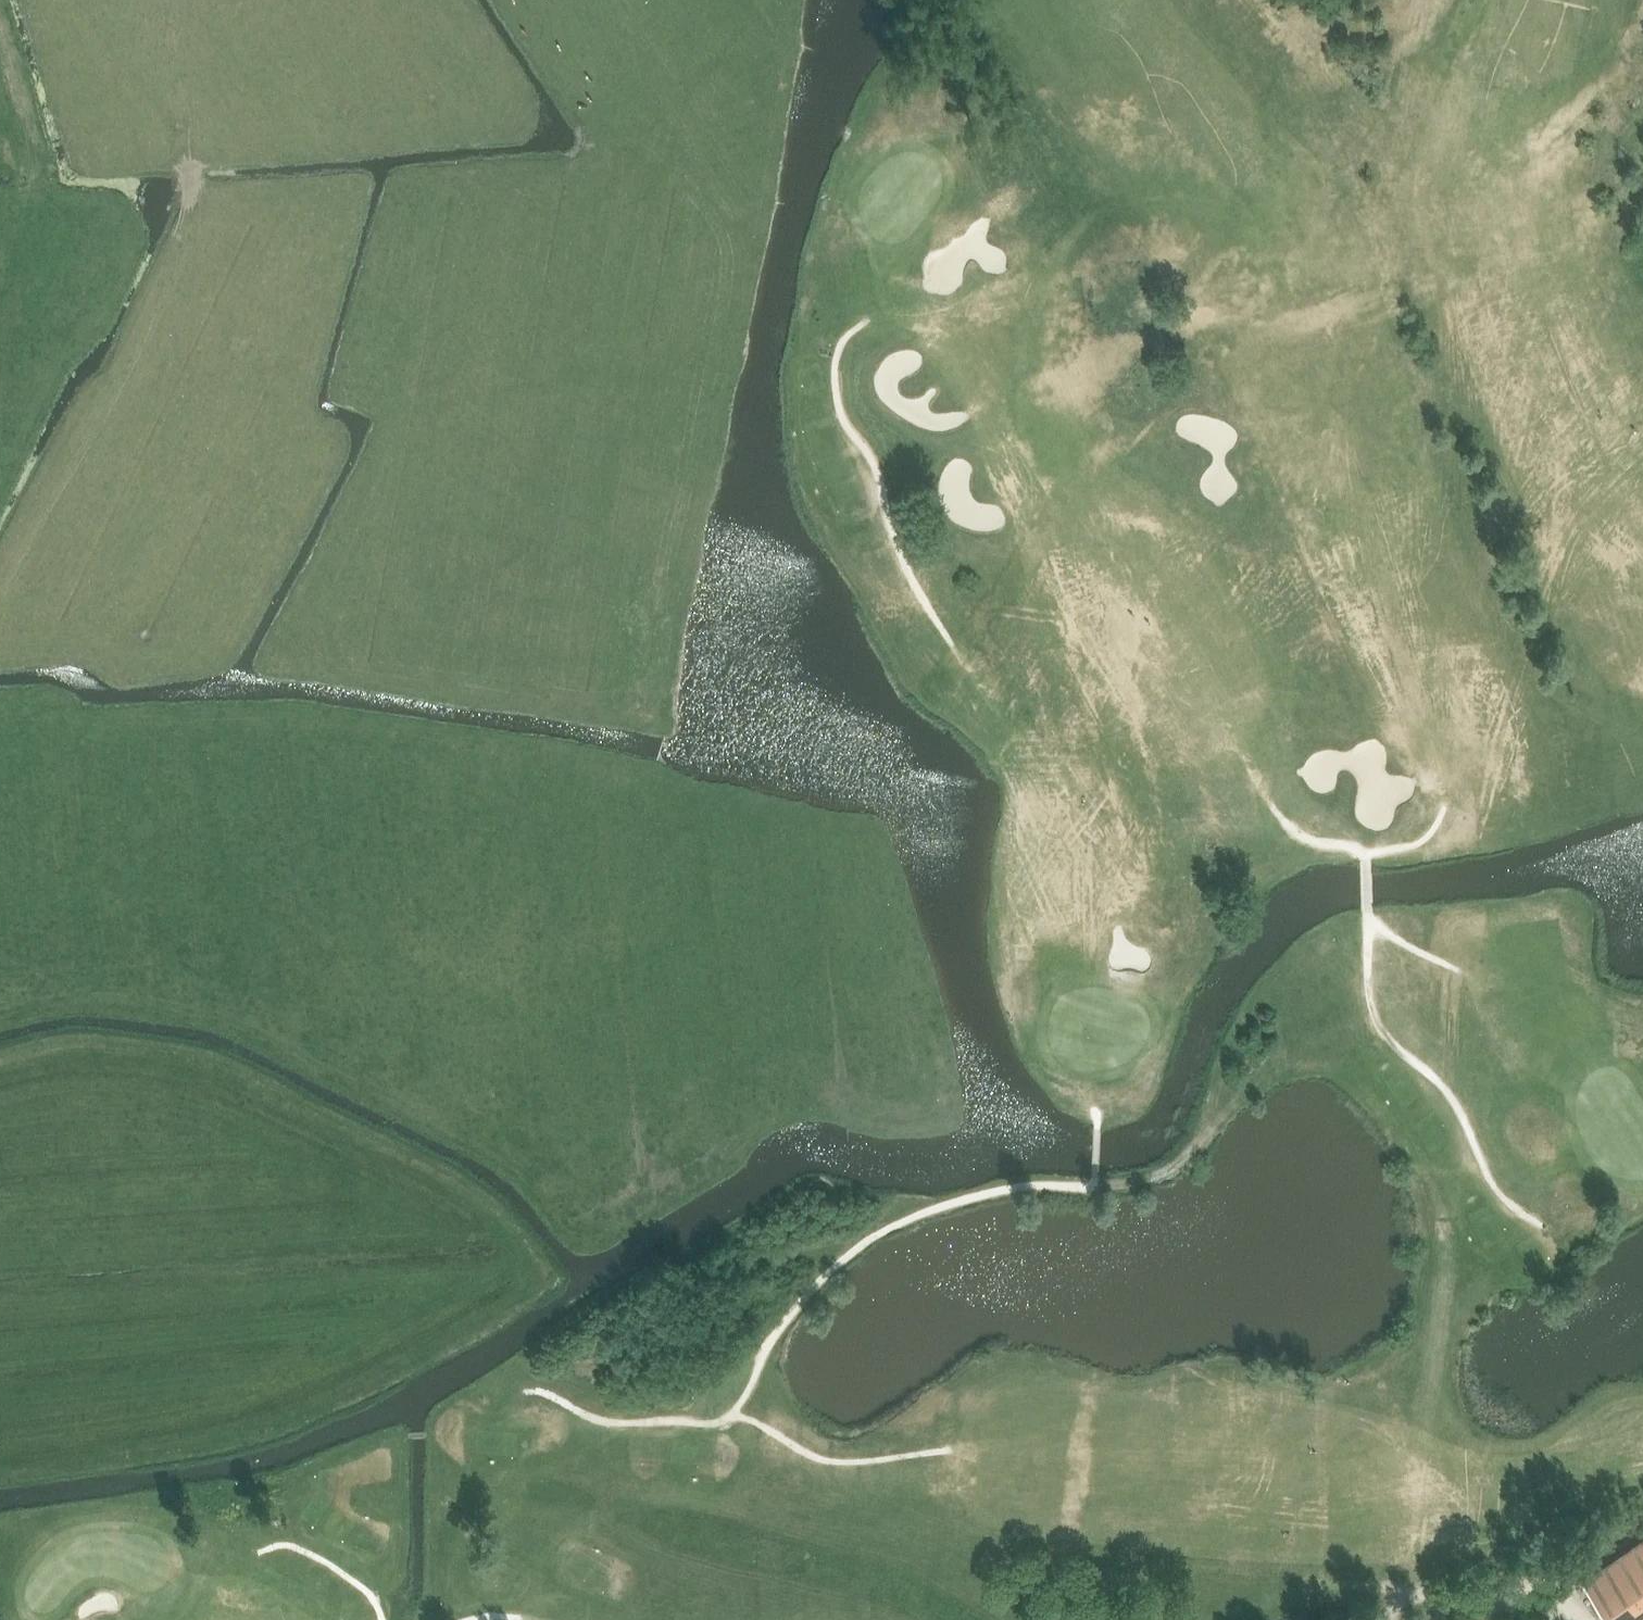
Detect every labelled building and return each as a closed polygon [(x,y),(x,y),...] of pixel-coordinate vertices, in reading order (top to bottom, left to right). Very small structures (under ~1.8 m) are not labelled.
[(1642,1603),(1642,1538),(1582,1581),(1609,1619),(1618,1619),(1642,1603)]
